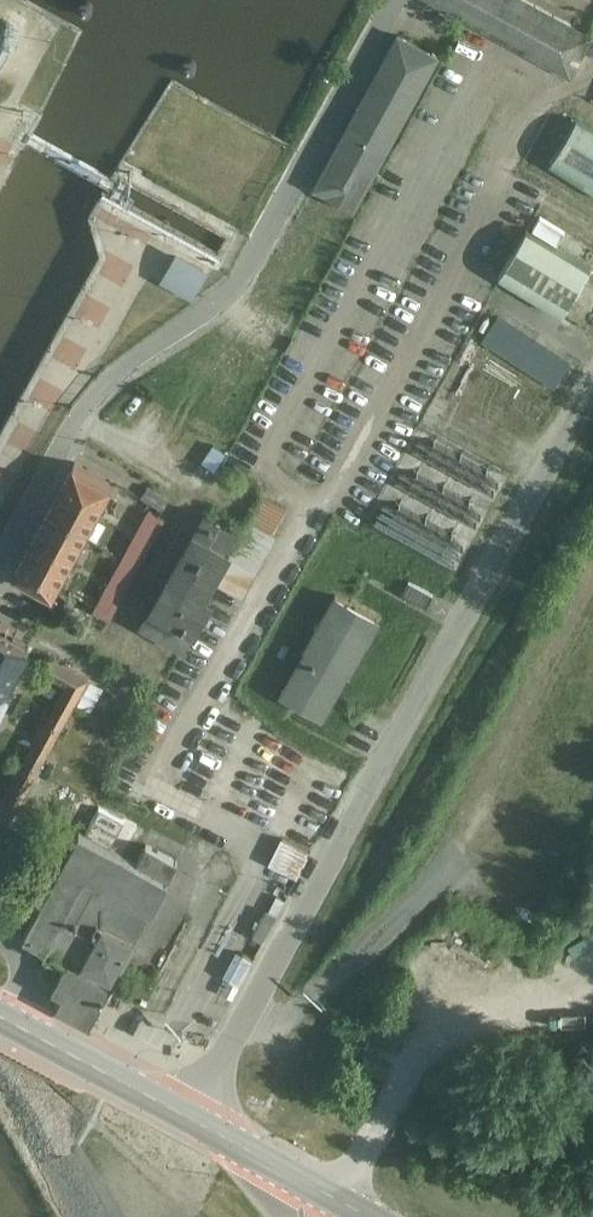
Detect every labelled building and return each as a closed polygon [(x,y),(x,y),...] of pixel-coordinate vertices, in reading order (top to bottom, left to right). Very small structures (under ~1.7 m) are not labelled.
[(259,291),(299,314),(442,60),(402,37),(314,192),(322,196),(306,224),(299,221),(259,291)] [(551,165),(592,190),(592,128),(578,119),(551,165)] [(527,229),(498,276),(562,315),(591,268),(527,229)] [(207,271),(177,254),(164,277),(194,294),(207,271)] [(201,453),(221,465),(230,449),(210,438),(201,453)] [(75,465),(14,575),(52,595),(113,486),(75,465)] [(206,514),(143,628),(184,650),(212,601),(203,596),(228,551),(222,548),(233,529),(206,514)] [(113,617),(163,525),(148,516),(98,609),(113,617)] [(440,597),(414,583),(407,596),(433,610),(440,597)] [(310,650),(283,696),(321,718),(347,672),(350,673),(378,623),(336,599),(307,648),(310,650)] [(11,690),(8,689),(31,649),(0,632),(0,709),(11,690)] [(17,822),(95,684),(56,663),(47,678),(69,691),(9,797),(0,792),(0,812),(17,822)] [(94,1028),(181,865),(144,845),(134,863),(79,833),(21,940),(67,964),(53,990),(62,995),(56,1007),(94,1028)] [(290,836),(275,862),(303,878),(318,852),(290,836)]
